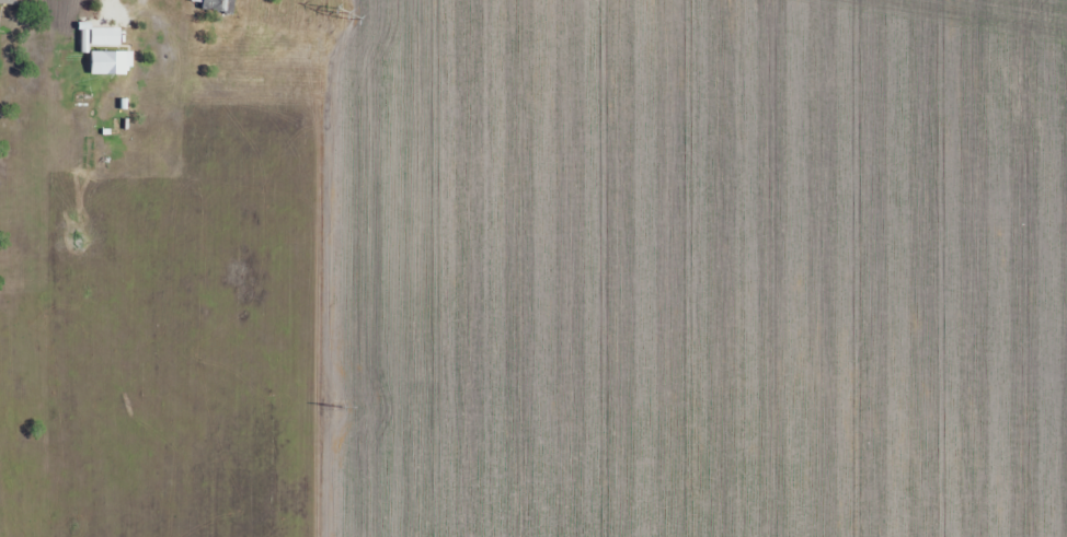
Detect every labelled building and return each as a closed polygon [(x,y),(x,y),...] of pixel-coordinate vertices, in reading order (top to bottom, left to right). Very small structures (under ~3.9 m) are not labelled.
[(233,15),(235,0),(192,0),(191,2),(203,4),(202,10),(233,15)] [(91,74),(130,74),(130,52),(91,52),(91,74)]
